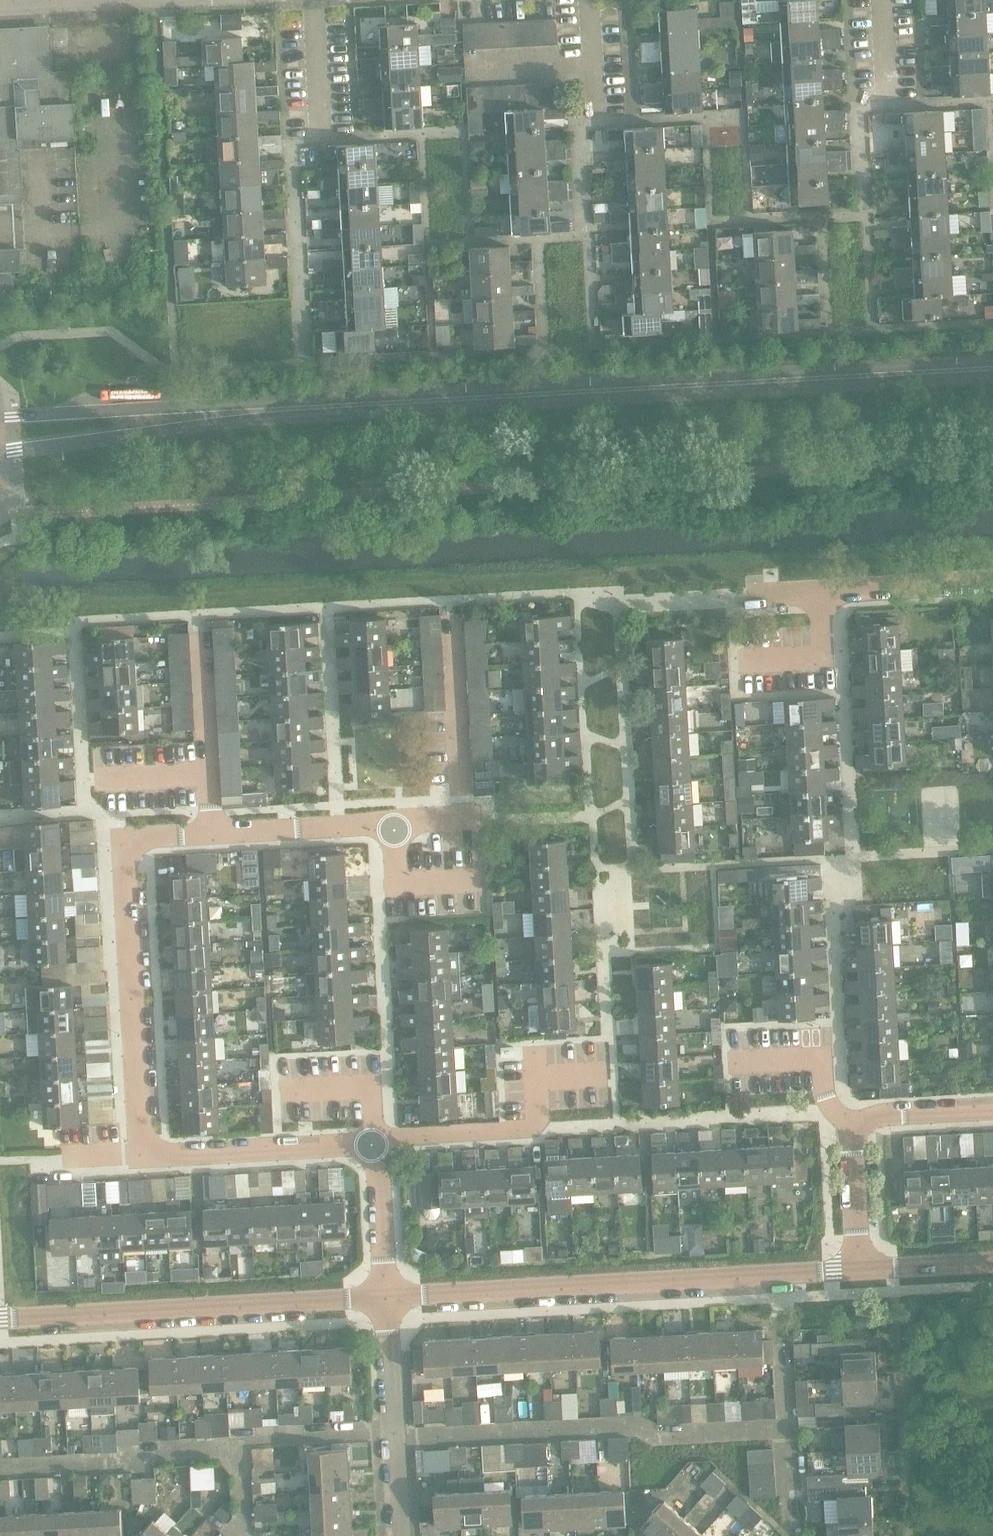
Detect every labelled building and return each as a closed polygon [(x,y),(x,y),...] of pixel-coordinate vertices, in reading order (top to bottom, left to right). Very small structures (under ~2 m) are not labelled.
[(781,22),(781,21),(819,19),(818,0),(782,0),(780,0),(781,12),(757,13),(757,0),(743,0),(744,24),(781,22)] [(949,14),(987,12),(987,13),(992,13),(992,2),(986,3),(986,0),(948,0),(949,14)] [(659,10),(661,31),(699,29),(737,27),(735,1),(721,2),(722,17),(699,19),(698,7),(659,10)] [(929,26),(930,36),(988,33),(987,13),(987,12),(949,14),(949,25),(929,26)] [(242,14),(228,15),(229,31),(243,30),(242,14)] [(380,26),(381,47),(419,45),(457,43),(456,18),(441,19),(442,34),(419,35),(418,24),(380,26)] [(557,19),(546,20),(547,45),(559,45),(557,19)] [(781,21),(781,22),(783,42),(840,38),(840,28),(820,30),(819,19),(781,21)] [(534,20),(522,21),(524,46),(535,46),(534,20)] [(546,20),(534,20),(535,46),(547,45),(546,20)] [(522,21),(511,22),(512,47),(524,46),(522,21)] [(499,22),(487,23),(489,48),(500,48),(499,22)] [(511,22),(499,22),(500,48),(512,47),(511,22)] [(487,23),(476,24),(477,49),(489,48),(487,23)] [(477,49),(476,24),(464,24),(465,50),(477,49)] [(642,43),(642,52),(700,49),(699,29),(661,31),(661,41),(642,43)] [(23,202),(19,148),(41,147),(41,137),(74,135),(71,75),(47,77),(44,31),(0,34),(0,203),(23,202)] [(752,31),(744,31),(745,41),(753,41),(752,31)] [(988,33),(930,36),(931,46),(950,45),(951,55),(989,53),(988,33)] [(205,65),(206,65),(218,65),(218,64),(242,63),(242,62),(241,37),(205,39),(206,55),(177,57),(176,41),(164,42),(165,67),(177,66),(205,64),(205,65)] [(783,42),(773,42),(774,63),(784,62),(822,60),(821,49),(841,48),(840,38),(783,42)] [(362,59),(363,69),(420,66),(419,45),(381,47),(382,58),(362,59)] [(700,49),(642,52),(643,62),(663,61),(663,72),(701,70),(700,49)] [(932,67),(932,77),(990,73),(989,53),(951,55),(952,66),(932,67)] [(822,60),(784,62),(785,83),(843,79),(842,69),(822,71),(822,60)] [(218,65),(206,65),(207,81),(219,80),(219,89),(256,86),(255,69),(265,68),(265,71),(278,70),(278,61),(255,62),(255,61),(242,62),(242,63),(218,64),(218,65)] [(420,66),(363,69),(363,79),(383,78),(384,88),(422,86),(420,66)] [(463,67),(446,68),(447,83),(465,82),(463,67)] [(644,84),(645,93),(703,90),(701,70),(663,72),(664,82),(644,84)] [(741,71),(734,72),(734,88),(742,88),(741,71)] [(990,73),(932,77),(933,86),(953,85),(953,97),(991,95),(990,73)] [(843,79),(785,83),(786,103),(824,101),(823,90),(843,89),(843,79)] [(564,82),(551,83),(553,109),(565,108),(564,82)] [(551,83),(539,84),(541,110),(553,109),(551,83)] [(527,84),(515,85),(517,111),(529,110),(527,84)] [(539,84),(527,84),(529,110),(541,110),(539,84)] [(256,86),(219,89),(221,113),(258,111),(257,94),(266,93),(266,95),(279,95),(279,85),(256,87),(256,86)] [(515,85),(503,86),(505,112),(507,111),(517,111),(515,85)] [(365,100),(365,110),(423,106),(422,86),(384,88),(384,99),(365,100)] [(491,86),(479,87),(481,113),(493,112),(491,86)] [(503,86),(491,86),(493,112),(505,112),(503,86)] [(481,113),(479,87),(467,88),(468,114),(481,113)] [(742,88),(731,89),(731,102),(743,101),(742,88)] [(703,90),(645,93),(645,103),(665,102),(666,113),(704,111),(703,90)] [(824,101),(786,103),(787,123),(845,120),(844,110),(825,111),(824,101)] [(423,106),(365,110),(366,120),(385,118),(386,129),(424,127),(423,106)] [(565,108),(553,109),(541,110),(529,110),(517,111),(507,111),(508,132),(546,130),(545,120),(566,118),(565,108)] [(985,108),(974,109),(974,117),(986,116),(985,108)] [(258,111),(221,113),(222,138),(259,136),(258,118),(267,118),(268,120),(281,119),(280,110),(258,112),(258,111)] [(906,123),(907,134),(945,132),(944,111),(886,114),(887,125),(906,123)] [(845,120),(787,123),(789,143),(826,141),(826,130),(846,129),(845,120)] [(626,140),(627,150),(665,148),(664,127),(606,130),(606,141),(626,140)] [(546,130),(508,132),(509,152),(567,149),(566,139),(546,140),(546,130)] [(606,130),(594,131),(594,143),(607,142),(606,141),(606,130)] [(888,146),(888,156),(946,152),(945,132),(907,134),(908,145),(888,146)] [(186,133),(174,134),(175,142),(187,142),(186,133)] [(259,136),(222,138),(223,162),(261,160),(260,143),(269,142),(269,145),(282,144),(282,135),(259,136)] [(826,141),(789,143),(790,164),(847,161),(847,151),(827,152),(826,141)] [(339,156),(339,167),(378,164),(376,143),(318,147),(319,157),(339,156)] [(763,147),(751,147),(752,161),(763,161),(763,147)] [(608,162),(608,172),(666,168),(665,148),(627,150),(627,161),(608,162)] [(567,149),(509,152),(510,173),(548,171),(547,160),(567,159),(567,149)] [(946,152),(888,156),(889,166),(909,164),(909,175),(947,173),(946,152)] [(988,157),(978,157),(979,169),(989,169),(988,157)] [(261,160),(223,162),(225,187),(262,185),(280,184),(279,169),(284,169),(283,159),(261,161),(261,160)] [(847,161),(790,164),(791,184),(829,182),(828,171),(848,170),(847,161)] [(320,178),(321,188),(379,185),(378,164),(339,167),(340,177),(320,178)] [(666,168),(608,172),(609,182),(629,180),(629,191),(667,189),(666,168)] [(703,169),(693,170),(694,182),(704,181),(703,169)] [(548,171),(510,173),(511,193),(569,190),(568,180),(549,181),(548,171)] [(890,187),(891,196),(948,193),(947,173),(909,175),(910,186),(890,187)] [(178,176),(170,177),(171,190),(179,189),(178,176)] [(829,182),(791,184),(792,205),(850,202),(849,191),(829,192),(829,182)] [(262,185),(225,187),(226,212),(263,210),(263,195),(285,193),(285,184),(280,184),(262,185)] [(379,185),(321,188),(321,198),(341,197),(342,207),(380,205),(379,185)] [(487,187),(472,187),(473,196),(488,196),(487,187)] [(610,203),(611,212),(668,209),(667,189),(629,191),(630,201),(610,203)] [(569,190),(511,193),(512,214),(550,211),(550,201),(569,200),(569,190)] [(990,191),(980,191),(980,207),(991,206),(990,192),(990,191)] [(948,193),(891,196),(891,206),(911,205),(912,216),(950,214),(948,193)] [(422,194),(411,194),(412,203),(422,203),(422,194)] [(421,204),(411,205),(411,213),(421,212),(421,204)] [(323,219),(323,229),(381,226),(380,205),(342,207),(342,218),(323,219)] [(263,210),(226,212),(228,236),(265,234),(264,217),(273,216),(273,219),(286,218),(286,209),(264,210),(263,210)] [(668,209),(611,212),(611,222),(631,221),(632,232),(670,229),(668,209)] [(550,211),(512,214),(513,235),(571,232),(571,221),(551,222),(550,211)] [(892,227),(893,237),(951,234),(950,214),(912,216),(912,226),(892,227)] [(381,226),(323,229),(324,239),(343,238),(344,248),(382,246),(381,226)] [(612,243),(613,253),(671,250),(670,229),(632,232),(632,242),(612,243)] [(757,232),(758,257),(795,255),(818,254),(817,244),(795,246),(794,230),(757,232)] [(423,231),(413,232),(413,243),(424,242),(423,231)] [(265,234),(228,236),(229,261),(266,259),(265,241),(274,241),(275,243),(288,243),(287,233),(265,235),(265,234)] [(951,234),(893,237),(894,247),(913,246),(914,257),(952,254),(951,234)] [(325,260),(325,270),(383,267),(382,246),(344,248),(345,259),(325,260)] [(473,248),(474,274),(512,271),(534,270),(533,260),(520,261),(520,264),(511,264),(510,246),(473,248)] [(10,271),(19,270),(18,248),(0,250),(0,272),(10,271)] [(671,250),(613,253),(613,263),(633,262),(634,272),(672,270),(671,250)] [(895,268),(895,278),(953,275),(952,254),(914,257),(914,267),(895,268)] [(423,255),(410,255),(410,264),(424,263),(423,255)] [(795,255),(758,257),(760,282),(797,280),(819,278),(819,269),(796,270),(795,255)] [(266,259),(229,261),(231,286),(268,284),(267,266),(276,266),(276,268),(289,267),(289,258),(266,259)] [(325,260),(316,261),(317,270),(325,270),(325,260)] [(383,267),(325,270),(326,280),(346,279),(346,289),(384,287),(383,267)] [(615,284),(615,294),(673,291),(672,270),(634,272),(635,283),(615,284)] [(0,272),(0,300),(11,300),(10,271),(0,272)] [(512,271),(474,274),(476,298),(513,296),(535,294),(535,285),(522,286),(522,288),(513,289),(512,271)] [(953,275),(895,278),(896,288),(916,287),(916,297),(954,295),(953,275)] [(427,278),(414,278),(414,286),(427,286),(427,278)] [(797,280),(760,282),(761,307),(798,305),(798,304),(821,303),(820,294),(807,295),(807,297),(798,298),(797,280)] [(194,284),(180,285),(182,302),(195,301),(194,284)] [(327,301),(328,311),(386,307),(384,287),(346,289),(347,300),(327,301)] [(712,289),(700,290),(701,302),(712,302),(712,289)] [(673,291),(615,294),(616,304),(636,303),(636,313),(674,311),(673,291)] [(736,293),(719,293),(720,309),(737,308),(736,293)] [(916,297),(904,298),(905,320),(943,317),(943,306),(967,305),(966,294),(954,295),(916,297)] [(513,296),(476,298),(477,323),(514,321),(514,320),(537,319),(536,310),(523,311),(523,313),(514,314),(513,296)] [(798,305),(761,307),(762,332),(800,330),(800,329),(822,328),(822,319),(808,319),(808,322),(799,322),(798,305)] [(328,311),(320,312),(320,321),(348,319),(349,330),(387,328),(387,327),(386,307),(328,311)] [(636,313),(624,313),(625,335),(663,333),(662,322),(686,320),(686,310),(674,311),(636,313)] [(735,320),(720,321),(721,334),(736,334),(735,320)] [(514,321),(477,323),(479,348),(516,346),(516,345),(538,344),(538,334),(524,335),(525,338),(515,338),(514,321)] [(349,330),(337,330),(338,352),(376,350),(376,339),(399,338),(398,327),(387,327),(387,328),(349,330)] [(442,630),(441,617),(441,615),(421,616),(421,617),(424,617),(424,618),(438,631),(442,630)] [(522,618),(523,642),(558,640),(557,629),(572,628),(571,615),(522,618)] [(338,646),(352,645),(352,644),(387,642),(386,618),(351,620),(351,633),(338,634),(338,646)] [(229,620),(205,622),(206,631),(214,630),(214,628),(230,627),(229,620)] [(269,625),(270,649),(305,647),(305,636),(319,635),(318,622),(269,625)] [(851,651),(865,650),(900,648),(899,623),(863,625),(864,638),(850,639),(851,651)] [(482,631),(473,641),(481,649),(487,642),(486,630),(482,631)] [(190,634),(170,635),(173,635),(173,637),(187,649),(190,649),(190,634)] [(87,664),(101,664),(101,663),(136,661),(134,637),(99,639),(100,651),(86,652),(87,664)] [(230,637),(221,648),(229,655),(235,649),(234,637),(230,637)] [(648,640),(649,664),(685,662),(684,638),(648,640)] [(558,640),(523,642),(524,666),(559,664),(559,663),(559,652),(573,651),(572,639),(558,640)] [(17,643),(18,667),(53,665),(53,654),(67,653),(66,640),(17,643)] [(481,649),(473,641),(467,648),(467,660),(471,659),(481,649)] [(352,644),(352,645),(353,656),(339,657),(340,669),(354,668),(389,666),(387,642),(352,644)] [(305,647),(270,649),(271,672),(307,670),(306,670),(306,659),(320,658),(319,646),(305,647)] [(719,647),(720,660),(729,660),(728,647),(719,647)] [(229,655),(221,648),(215,655),(216,666),(220,666),(229,655)] [(865,650),(866,661),(852,662),(853,674),(867,673),(902,671),(900,648),(865,650)] [(424,661),(430,667),(438,659),(427,649),(423,650),(424,661)] [(438,659),(430,667),(441,677),(444,677),(444,665),(438,659)] [(729,660),(720,660),(721,673),(729,673),(729,660)] [(101,663),(101,664),(101,675),(87,675),(88,688),(102,687),(102,686),(137,684),(136,661),(101,663)] [(559,664),(524,666),(526,689),(561,687),(561,686),(560,675),(574,674),(574,662),(559,663),(559,664)] [(685,662),(649,664),(651,688),(686,686),(685,662)] [(53,665),(18,667),(20,691),(55,689),(55,688),(54,677),(68,676),(68,664),(53,665)] [(354,668),(354,679),(340,680),(341,692),(355,691),(390,689),(389,666),(354,668)] [(172,680),(179,686),(186,678),(175,668),(172,668),(172,680)] [(307,670),(271,672),(273,695),(308,693),(307,682),(321,681),(321,669),(306,670),(307,670)] [(867,673),(867,684),(853,685),(854,697),(868,697),(868,696),(903,694),(902,671),(867,673)] [(485,677),(475,688),(484,695),(489,689),(489,677),(485,677)] [(186,678),(179,686),(189,695),(193,695),(193,683),(186,678)] [(102,686),(102,687),(103,698),(89,699),(89,711),(103,710),(103,709),(138,707),(137,684),(102,686)] [(233,684),(224,694),(232,702),(237,696),(237,684),(233,684)] [(561,687),(526,689),(527,712),(562,710),(562,709),(561,698),(576,697),(575,685),(561,686),(561,687)] [(686,686),(651,688),(652,711),(688,709),(686,686)] [(55,689),(20,691),(21,714),(56,712),(56,711),(55,700),(70,699),(69,687),(55,688),(55,689)] [(484,695),(475,688),(469,694),(470,706),(474,706),(484,695)] [(355,691),(356,702),(342,703),(342,716),(391,713),(390,689),(355,691)] [(308,693),(273,695),(274,719),(309,717),(309,716),(308,705),(323,704),(322,692),(308,693)] [(722,694),(723,707),(731,706),(731,693),(722,694)] [(232,702),(224,694),(218,701),(218,713),(222,713),(232,702)] [(868,696),(868,697),(869,708),(854,708),(855,721),(869,720),(869,719),(904,717),(903,694),(868,696)] [(446,710),(443,710),(443,708),(429,696),(425,696),(426,711),(446,710)] [(786,700),(787,724),(822,722),(822,721),(821,711),(835,710),(835,697),(786,700)] [(943,702),(933,702),(934,714),(944,714),(943,702)] [(731,706),(723,707),(723,720),(732,719),(731,706)] [(103,709),(103,710),(104,721),(90,722),(91,734),(140,731),(138,707),(103,709)] [(562,710),(527,712),(528,735),(563,733),(563,732),(563,721),(577,721),(576,708),(562,709),(562,710)] [(688,709),(652,711),(653,734),(689,732),(688,709)] [(56,712),(21,714),(22,737),(57,735),(57,734),(57,723),(71,722),(70,710),(56,711),(56,712)] [(174,714),(175,729),(195,728),(192,728),(192,726),(178,714),(174,714)] [(309,717),(274,719),(275,742),(310,740),(310,739),(310,728),(324,727),(323,715),(309,716),(309,717)] [(869,719),(869,720),(870,731),(856,732),(856,744),(871,743),(871,742),(906,740),(904,717),(869,719)] [(822,722),(787,724),(788,747),(823,745),(823,734),(837,733),(836,721),(822,721),(822,722)] [(487,723),(478,734),(486,741),(492,735),(491,723),(487,723)] [(960,724),(952,725),(952,737),(961,737),(960,724)] [(236,730),(226,741),(235,748),(240,742),(239,730),(236,730)] [(563,733),(528,735),(530,758),(565,756),(564,745),(578,744),(578,732),(563,732),(563,733)] [(689,732),(653,734),(655,757),(690,755),(689,732)] [(22,737),(24,759),(24,760),(59,758),(59,757),(58,746),(72,746),(72,733),(57,734),(57,735),(22,737)] [(472,741),(473,752),(477,752),(486,741),(478,734),(472,741)] [(310,740),(275,742),(277,765),(312,763),(312,762),(311,751),(325,751),(325,738),(310,739),(310,740)] [(960,739),(948,740),(949,752),(962,750),(960,739)] [(725,741),(725,754),(734,753),(733,740),(725,741)] [(871,742),(871,743),(871,754),(857,755),(858,767),(907,764),(906,740),(871,742)] [(235,748),(226,741),(220,747),(221,759),(225,759),(235,748)] [(823,745),(788,747),(790,770),(825,768),(824,757),(838,756),(837,744),(823,745)] [(734,753),(725,754),(726,767),(735,766),(734,753)] [(565,756),(530,758),(531,782),(567,780),(566,768),(580,767),(579,755),(565,756)] [(690,755),(655,757),(656,781),(692,779),(690,755)] [(24,760),(24,759),(10,760),(11,783),(25,782),(25,783),(60,781),(59,770),(74,769),(73,757),(59,757),(59,758),(24,760)] [(755,758),(740,759),(740,772),(756,771),(755,758)] [(312,763),(277,765),(278,789),(314,787),(313,775),(327,774),(326,762),(312,762),(312,763)] [(825,768),(790,770),(791,794),(826,792),(826,791),(825,780),(839,779),(839,767),(825,768)] [(226,792),(223,792),(243,791),(242,776),(238,776),(226,790),(226,792)] [(692,779),(656,781),(657,804),(693,802),(692,779)] [(60,781),(25,783),(26,807),(62,805),(61,793),(75,792),(74,780),(60,781)] [(495,785),(475,786),(475,795),(495,794),(495,785)] [(740,787),(736,787),(736,796),(752,795),(751,786),(740,787)] [(727,787),(728,800),(737,800),(736,796),(736,787),(727,787)] [(826,792),(791,794),(792,817),(827,815),(827,814),(827,803),(841,803),(840,790),(826,791),(826,792)] [(752,795),(736,796),(737,800),(737,813),(742,813),(754,812),(754,795),(752,795)] [(737,800),(728,800),(729,824),(738,823),(737,813),(737,800)] [(693,802),(657,804),(659,828),(694,826),(693,802)] [(827,815),(792,817),(794,841),(829,839),(828,826),(842,826),(841,813),(827,814),(827,815)] [(71,823),(72,831),(94,829),(94,821),(94,820),(71,822),(71,823)] [(25,823),(26,847),(62,845),(61,821),(25,823)] [(694,826),(659,828),(660,852),(696,850),(694,826)] [(739,833),(730,834),(731,845),(739,844),(739,833)] [(531,842),(532,866),(568,864),(566,840),(531,842)] [(73,846),(73,854),(96,853),(95,845),(95,843),(72,845),(72,846),(73,846)] [(62,845),(26,847),(14,848),(16,871),(28,871),(63,869),(62,845)] [(258,850),(243,851),(245,886),(260,885),(258,850)] [(310,855),(311,879),(346,877),(345,853),(310,855)] [(491,856),(492,869),(500,868),(500,855),(491,856)] [(568,864),(532,866),(534,889),(569,887),(568,864)] [(74,869),(74,877),(97,876),(96,868),(97,868),(97,867),(74,868),(74,869)] [(265,868),(266,881),(275,881),(274,868),(265,868)] [(500,868),(492,869),(492,882),(501,881),(500,868)] [(63,869),(28,871),(29,894),(64,892),(63,869)] [(171,874),(172,898),(208,896),(206,872),(171,874)] [(983,874),(984,898),(992,897),(992,873),(983,874)] [(771,879),(773,903),(808,901),(807,890),(822,889),(821,876),(771,879)] [(346,877),(311,879),(312,902),(347,900),(346,877)] [(275,881),(266,881),(267,895),(276,894),(275,881)] [(569,887),(534,889),(535,913),(570,911),(569,887)] [(98,891),(98,890),(75,891),(75,892),(76,900),(98,899),(98,891)] [(64,892),(29,894),(30,917),(66,915),(64,892)] [(208,896),(172,898),(173,921),(209,919),(208,896)] [(347,900),(312,902),(314,925),(349,923),(347,900)] [(808,901),(773,903),(774,927),(809,925),(809,924),(809,913),(823,912),(822,900),(808,901)] [(493,902),(494,915),(503,914),(502,901),(493,902)] [(252,904),(253,917),(262,916),(261,903),(252,904)] [(864,905),(855,905),(856,921),(867,921),(866,905),(864,905)] [(733,906),(719,906),(720,917),(734,916),(733,906)] [(893,907),(880,907),(881,920),(892,919),(894,919),(893,907)] [(570,911),(535,913),(536,937),(572,935),(570,911)] [(76,914),(76,916),(77,916),(77,924),(100,922),(99,914),(99,913),(76,914)] [(277,914),(268,915),(269,928),(277,928),(277,914)] [(503,914),(494,915),(495,928),(504,928),(503,914)] [(66,915),(30,917),(31,940),(67,938),(66,915)] [(262,916),(253,917),(254,930),(263,929),(262,916)] [(209,919),(173,921),(175,945),(210,943),(209,919)] [(844,947),(858,946),(893,944),(892,919),(881,920),(867,921),(856,921),(857,934),(843,935),(844,947)] [(349,923),(314,925),(315,949),(350,947),(350,946),(349,935),(365,934),(364,922),(349,923)] [(809,925),(774,927),(776,950),(811,948),(811,947),(810,938),(816,937),(816,936),(824,935),(824,923),(809,924),(809,925)] [(399,956),(414,955),(414,954),(449,952),(448,928),(412,930),(413,943),(398,944),(399,956)] [(737,928),(720,929),(721,938),(737,937),(737,928)] [(279,934),(269,935),(270,952),(280,951),(281,951),(279,934)] [(572,935),(536,937),(538,960),(573,958),(572,935)] [(77,938),(78,939),(78,947),(101,946),(100,938),(101,938),(101,936),(77,938)] [(67,938),(31,940),(33,964),(68,962),(67,938)] [(210,943),(175,945),(176,968),(212,966),(210,943)] [(858,946),(859,957),(845,958),(845,970),(859,969),(895,967),(893,944),(858,946)] [(350,947),(315,949),(316,972),(351,971),(351,970),(351,959),(366,958),(366,945),(350,946),(350,947)] [(811,948),(776,950),(777,973),(812,971),(812,970),(811,959),(826,958),(825,946),(811,947),(811,948)] [(496,949),(497,962),(506,962),(505,949),(496,949)] [(255,950),(256,963),(265,963),(264,952),(264,950),(255,950)] [(270,952),(264,952),(265,963),(265,965),(281,964),(280,951),(270,952)] [(414,954),(414,955),(415,966),(399,967),(400,979),(416,978),(416,977),(460,975),(459,952),(449,952),(414,954)] [(573,958),(538,960),(539,983),(574,981),(573,958)] [(506,962),(497,962),(498,975),(506,975),(506,962)] [(265,963),(256,963),(257,976),(265,976),(265,965),(265,963)] [(637,965),(638,989),(674,987),(672,963),(637,965)] [(212,966),(176,968),(177,991),(213,989),(212,966)] [(859,969),(860,980),(846,981),(847,993),(861,993),(861,992),(896,990),(895,967),(859,969)] [(351,971),(316,972),(317,996),(352,994),(352,993),(352,982),(368,981),(367,969),(351,970),(351,971)] [(812,971),(777,973),(778,996),(813,994),(813,983),(827,982),(826,970),(812,970),(812,971)] [(709,972),(710,985),(719,984),(718,971),(709,972)] [(416,989),(401,990),(401,1002),(417,1001),(452,999),(462,998),(461,975),(460,975),(416,977),(416,978),(416,989)] [(734,977),(723,977),(724,988),(730,988),(735,984),(734,977)] [(539,983),(540,1005),(540,1006),(576,1004),(574,981),(539,983)] [(84,985),(84,993),(107,992),(106,984),(106,983),(83,984),(83,985),(84,985)] [(27,986),(28,1011),(74,1008),(73,984),(27,986)] [(494,984),(486,984),(486,997),(494,997),(494,985),(494,984)] [(719,984),(710,985),(711,998),(719,997),(719,984)] [(674,987),(638,989),(639,1012),(675,1010),(674,987)] [(213,989),(177,991),(179,1014),(214,1012),(213,989)] [(861,992),(861,993),(861,1004),(847,1004),(848,1017),(862,1016),(862,1015),(897,1013),(896,990),(861,992)] [(352,994),(317,996),(319,1019),(354,1017),(354,1016),(353,1005),(369,1004),(368,992),(352,993),(352,994)] [(813,994),(778,996),(780,1021),(815,1019),(814,1006),(828,1005),(828,993),(813,994)] [(499,996),(500,1009),(508,1008),(508,995),(499,996)] [(258,997),(258,1010),(267,1009),(267,996),(258,997)] [(494,997),(486,997),(487,1011),(494,1011),(495,1011),(494,997)] [(417,1001),(417,1012),(402,1013),(402,1025),(418,1024),(453,1022),(452,999),(417,1001)] [(737,999),(725,999),(726,1012),(733,1012),(738,1007),(737,999)] [(939,1003),(928,1004),(929,1012),(940,1011),(939,1003)] [(540,1006),(540,1005),(530,1006),(530,1007),(532,1007),(533,1028),(541,1028),(541,1030),(545,1030),(546,1037),(566,1036),(566,1029),(577,1028),(576,1004),(540,1006)] [(85,1007),(85,1008),(85,1016),(108,1015),(108,1007),(108,1006),(85,1007)] [(74,1008),(28,1011),(29,1033),(40,1033),(76,1031),(74,1008)] [(267,1009),(258,1010),(259,1023),(268,1023),(267,1009)] [(281,1009),(274,1009),(275,1020),(286,1020),(285,1013),(281,1009)] [(675,1010),(639,1012),(641,1035),(677,1033),(675,1010)] [(214,1012),(179,1014),(180,1038),(216,1036),(214,1012)] [(857,1027),(849,1028),(849,1040),(863,1039),(863,1038),(899,1036),(897,1013),(862,1015),(862,1016),(863,1025),(857,1025),(857,1027)] [(354,1017),(319,1019),(320,1043),(355,1041),(354,1028),(370,1027),(369,1015),(354,1016),(354,1017)] [(712,1017),(712,1030),(721,1030),(721,1016),(712,1017)] [(418,1024),(419,1035),(403,1036),(404,1049),(420,1048),(419,1048),(455,1046),(453,1022),(418,1024)] [(86,1030),(86,1032),(87,1040),(109,1038),(109,1030),(109,1029),(86,1030)] [(721,1030),(712,1030),(713,1044),(722,1044),(721,1030)] [(76,1031),(40,1033),(41,1056),(77,1054),(76,1031)] [(677,1033),(641,1035),(642,1058),(678,1056),(677,1033)] [(216,1036),(180,1038),(181,1061),(217,1059),(216,1036)] [(900,1059),(899,1036),(863,1038),(863,1039),(864,1050),(850,1051),(851,1063),(857,1063),(865,1062),(865,1061),(900,1059)] [(260,1044),(261,1057),(270,1056),(269,1043),(260,1044)] [(495,1043),(487,1044),(487,1057),(496,1056),(495,1043)] [(419,1048),(420,1048),(421,1071),(456,1069),(455,1046),(419,1048)] [(514,1047),(502,1048),(503,1056),(515,1056),(514,1047)] [(967,1050),(959,1051),(960,1062),(974,1061),(973,1055),(967,1050)] [(87,1054),(87,1055),(88,1055),(88,1063),(111,1062),(110,1054),(110,1052),(87,1054)] [(77,1054),(41,1056),(43,1080),(78,1078),(77,1054)] [(270,1056),(261,1057),(262,1070),(271,1070),(270,1056)] [(678,1056),(642,1058),(643,1082),(679,1080),(678,1056)] [(217,1059),(181,1061),(183,1085),(218,1083),(217,1059)] [(901,1084),(900,1059),(865,1061),(865,1062),(857,1063),(858,1074),(851,1074),(852,1086),(901,1084)] [(714,1064),(715,1078),(724,1077),(723,1064),(714,1064)] [(456,1069),(421,1071),(422,1094),(457,1092),(456,1069)] [(89,1077),(89,1078),(89,1086),(112,1085),(111,1077),(112,1077),(112,1076),(89,1077)] [(488,1077),(489,1090),(498,1090),(497,1077),(488,1077)] [(724,1077),(715,1078),(716,1091),(725,1090),(724,1077)] [(78,1078),(43,1080),(44,1103),(79,1101),(78,1078)] [(679,1080),(643,1082),(645,1106),(681,1104),(679,1080)] [(218,1083),(183,1085),(184,1108),(219,1106),(218,1083)] [(876,1085),(877,1098),(902,1097),(901,1084),(876,1085)] [(263,1090),(264,1103),(273,1103),(272,1090),(263,1090)] [(498,1090),(489,1090),(490,1103),(499,1103),(498,1090)] [(457,1092),(422,1094),(423,1118),(459,1116),(457,1092)] [(90,1100),(90,1101),(91,1109),(113,1108),(113,1100),(113,1099),(90,1100)] [(79,1101),(44,1103),(45,1127),(81,1125),(79,1101)] [(273,1103),(264,1103),(260,1103),(262,1133),(274,1132),(273,1103)] [(219,1106),(184,1108),(185,1132),(228,1130),(227,1106),(220,1107),(219,1106)] [(770,1127),(769,1127),(769,1136),(770,1136),(784,1135),(783,1126),(770,1127)] [(747,1128),(746,1128),(745,1128),(746,1138),(747,1138),(761,1137),(760,1128),(747,1129),(747,1128)] [(722,1130),(723,1149),(725,1185),(749,1183),(747,1148),(738,1148),(737,1129),(723,1130),(722,1130)] [(700,1131),(699,1131),(699,1141),(701,1140),(714,1140),(713,1131),(700,1131)] [(677,1132),(676,1133),(676,1142),(678,1142),(677,1142),(691,1141),(690,1132),(677,1133),(677,1132)] [(975,1156),(985,1155),(984,1132),(973,1133),(975,1156)] [(652,1134),(653,1143),(652,1143),(655,1193),(678,1192),(678,1187),(679,1187),(677,1152),(668,1152),(667,1133),(654,1134),(652,1134)] [(951,1134),(950,1134),(952,1157),(953,1157),(961,1157),(959,1134),(951,1134)] [(617,1136),(616,1136),(615,1136),(616,1145),(630,1144),(630,1135),(617,1136)] [(928,1135),(927,1136),(928,1159),(929,1159),(929,1158),(937,1158),(936,1135),(928,1136),(928,1135)] [(593,1137),(592,1137),(593,1147),(594,1147),(594,1146),(607,1146),(607,1137),(593,1137)] [(905,1137),(904,1137),(905,1160),(906,1160),(914,1159),(913,1137),(905,1137)] [(570,1138),(569,1138),(570,1148),(571,1148),(584,1147),(584,1138),(570,1139),(570,1138)] [(572,1193),(570,1158),(560,1158),(559,1139),(546,1140),(547,1159),(546,1159),(549,1211),(573,1209),(572,1193)] [(794,1145),(770,1146),(772,1182),(796,1180),(794,1145)] [(770,1146),(747,1148),(749,1183),(772,1182),(770,1146)] [(508,1148),(510,1167),(512,1203),(536,1201),(534,1166),(524,1166),(523,1147),(510,1148),(508,1148)] [(487,1149),(486,1149),(485,1149),(486,1158),(487,1158),(500,1157),(500,1148),(487,1149)] [(723,1149),(700,1150),(702,1186),(725,1185),(723,1149)] [(463,1150),(462,1150),(463,1170),(464,1170),(466,1206),(466,1216),(488,1214),(488,1204),(489,1204),(487,1169),(478,1169),(477,1150),(463,1151),(463,1150)] [(700,1150),(677,1152),(679,1187),(702,1186),(700,1150)] [(464,1170),(463,1170),(455,1170),(454,1151),(440,1152),(439,1152),(440,1161),(439,1161),(440,1173),(422,1174),(425,1213),(427,1216),(430,1219),(436,1219),(439,1216),(441,1212),(440,1208),(442,1207),(466,1206),(464,1170)] [(641,1154),(617,1155),(619,1191),(643,1189),(641,1154)] [(617,1155),(593,1157),(595,1192),(619,1191),(617,1155)] [(570,1158),(572,1193),(573,1204),(594,1202),(594,1192),(595,1192),(593,1157),(570,1158)] [(976,1167),(978,1202),(992,1201),(992,1166),(976,1167)] [(510,1167),(487,1169),(489,1204),(512,1203),(510,1167)] [(976,1167),(952,1168),(954,1204),(978,1202),(976,1167)] [(952,1168),(929,1169),(931,1205),(954,1204),(952,1168)] [(320,1169),(322,1202),(324,1238),(348,1236),(346,1201),(335,1202),(334,1190),(330,1191),(329,1169),(321,1169),(320,1169)] [(931,1205),(929,1169),(905,1171),(907,1206),(931,1205)] [(296,1170),(297,1192),(298,1204),(300,1239),(324,1238),(322,1202),(312,1203),(311,1191),(307,1192),(306,1170),(297,1170),(296,1170)] [(274,1171),(273,1171),(274,1195),(276,1194),(284,1194),(282,1171),(274,1172),(274,1171)] [(251,1173),(250,1173),(251,1196),(252,1196),(260,1195),(259,1173),(251,1173)] [(228,1174),(227,1174),(228,1197),(229,1197),(237,1196),(236,1174),(228,1174)] [(213,1175),(205,1176),(205,1175),(204,1175),(205,1199),(206,1198),(214,1198),(213,1175)] [(355,1176),(344,1176),(345,1191),(355,1190),(355,1176)] [(166,1178),(168,1211),(170,1247),(194,1245),(192,1210),(181,1210),(180,1198),(176,1198),(175,1177),(167,1178),(166,1178)] [(144,1179),(143,1179),(144,1202),(146,1202),(146,1201),(154,1201),(152,1179),(144,1179)] [(121,1180),(120,1180),(121,1203),(122,1203),(130,1202),(129,1180),(121,1180)] [(97,1182),(99,1215),(101,1250),(100,1250),(101,1262),(124,1261),(123,1249),(124,1249),(122,1214),(112,1214),(112,1202),(107,1202),(106,1181),(98,1182),(98,1181),(97,1182)] [(75,1183),(73,1183),(75,1206),(76,1205),(84,1205),(83,1183),(75,1183)] [(32,1185),(33,1210),(48,1209),(47,1184),(32,1185)] [(298,1204),(275,1205),(277,1240),(300,1239),(298,1204)] [(275,1205),(252,1206),(254,1242),(277,1240),(275,1205)] [(252,1206),(229,1208),(231,1243),(254,1242),(252,1206)] [(231,1243),(229,1208),(204,1209),(206,1244),(231,1243)] [(168,1211),(145,1212),(147,1248),(170,1247),(168,1211)] [(145,1212),(122,1214),(124,1249),(147,1248),(145,1212)] [(99,1215),(75,1216),(77,1252),(100,1250),(101,1250),(99,1215)] [(77,1252),(75,1216),(51,1218),(53,1253),(77,1252)] [(678,1252),(677,1236),(654,1237),(655,1253),(678,1252)] [(703,1240),(691,1241),(692,1256),(704,1255),(703,1240)] [(765,1241),(754,1242),(755,1251),(766,1251),(765,1241)] [(413,1249),(409,1258),(424,1264),(425,1261),(428,1253),(414,1247),(413,1249)] [(554,1247),(549,1247),(550,1257),(559,1256),(559,1251),(554,1247)] [(526,1249),(502,1251),(503,1262),(515,1262),(527,1261),(526,1249)] [(323,1260),(313,1260),(314,1275),(323,1274),(323,1260)] [(295,1266),(291,1271),(291,1273),(291,1275),(300,1275),(300,1273),(300,1266),(295,1266)] [(196,1269),(190,1269),(191,1279),(199,1279),(199,1268),(196,1269)] [(159,1271),(149,1272),(149,1281),(159,1280),(159,1271)] [(96,1277),(85,1278),(86,1287),(96,1287),(96,1277)] [(112,1282),(102,1283),(103,1288),(103,1293),(113,1293),(113,1287),(112,1282)] [(762,1330),(737,1331),(739,1365),(764,1364),(762,1330)] [(600,1331),(574,1332),(576,1366),(602,1365),(600,1331)] [(737,1331),(712,1332),(714,1366),(739,1365),(737,1331)] [(574,1332),(550,1333),(551,1368),(576,1366),(574,1332)] [(712,1332),(687,1334),(689,1368),(714,1366),(712,1332)] [(550,1333),(525,1335),(527,1369),(551,1368),(550,1333)] [(687,1334),(663,1335),(664,1369),(689,1368),(687,1334)] [(877,1376),(876,1351),(863,1351),(862,1341),(831,1342),(831,1334),(815,1335),(815,1343),(812,1343),(813,1356),(842,1354),(843,1378),(877,1376)] [(525,1335),(500,1336),(502,1371),(527,1369),(525,1335)] [(663,1335),(638,1336),(640,1371),(664,1369),(663,1335)] [(500,1336),(475,1338),(477,1372),(502,1371),(500,1336)] [(640,1371),(638,1336),(612,1338),(614,1372),(640,1371)] [(475,1338),(450,1339),(452,1373),(477,1372),(475,1338)] [(452,1373),(450,1339),(425,1341),(427,1375),(452,1373)] [(351,1347),(325,1348),(327,1383),(352,1381),(351,1347)] [(325,1348),(300,1350),(302,1384),(327,1383),(325,1348)] [(300,1350),(275,1351),(277,1385),(302,1384),(300,1350)] [(275,1351),(251,1353),(253,1387),(277,1385),(275,1351)] [(251,1353),(226,1354),(228,1388),(253,1387),(251,1353)] [(226,1354),(201,1356),(203,1390),(228,1388),(226,1354)] [(201,1356),(176,1357),(178,1391),(203,1390),(201,1356)] [(178,1391),(176,1357),(151,1358),(153,1393),(178,1391)] [(139,1367),(113,1369),(115,1403),(141,1401),(139,1367)] [(113,1369),(89,1370),(91,1404),(90,1404),(91,1414),(116,1413),(115,1403),(113,1369)] [(89,1370),(64,1371),(66,1406),(90,1404),(91,1404),(89,1370)] [(64,1371),(39,1373),(41,1407),(66,1406),(64,1371)] [(39,1373),(14,1374),(16,1408),(41,1407),(39,1373)] [(0,1375),(0,1409),(16,1408),(14,1374),(0,1375)] [(816,1404),(816,1416),(866,1413),(866,1403),(879,1402),(877,1376),(843,1378),(844,1402),(816,1404)] [(641,1397),(624,1398),(625,1414),(642,1412),(641,1397)] [(611,1416),(610,1398),(601,1399),(602,1417),(611,1416)] [(618,1398),(610,1398),(611,1416),(619,1416),(618,1398)] [(445,1399),(423,1401),(424,1422),(446,1421),(447,1421),(446,1408),(445,1399)] [(766,1400),(757,1400),(758,1418),(767,1418),(766,1400)] [(554,1419),(553,1401),(545,1402),(546,1420),(554,1419)] [(562,1401),(553,1401),(554,1419),(563,1419),(562,1401)] [(725,1402),(716,1403),(717,1421),(726,1420),(725,1402)] [(353,1403),(344,1403),(346,1421),(354,1421),(353,1403)] [(717,1421),(716,1403),(707,1403),(708,1421),(717,1421)] [(505,1422),(504,1404),(495,1405),(496,1423),(505,1422)] [(513,1404),(504,1404),(505,1422),(514,1422),(513,1404)] [(312,1405),(303,1406),(304,1424),(313,1423),(312,1405)] [(675,1405),(667,1406),(668,1423),(676,1423),(675,1405)] [(304,1424),(303,1406),(295,1406),(296,1424),(304,1424)] [(668,1423),(667,1406),(658,1406),(659,1424),(668,1423)] [(454,1407),(446,1408),(447,1421),(446,1421),(446,1426),(455,1425),(454,1407)] [(463,1407),(454,1407),(455,1425),(464,1425),(463,1407)] [(245,1409),(246,1427),(255,1426),(254,1408),(245,1409)] [(263,1408),(254,1408),(255,1426),(264,1426),(263,1408)] [(866,1413),(816,1416),(817,1428),(846,1426),(847,1450),(881,1448),(880,1422),(867,1423),(866,1413)] [(206,1437),(205,1419),(196,1420),(197,1438),(206,1437)] [(214,1419),(205,1419),(206,1437),(215,1437),(214,1419)] [(149,1440),(148,1422),(140,1423),(141,1441),(149,1440)] [(157,1422),(148,1422),(149,1440),(158,1440),(157,1422)] [(50,1427),(43,1427),(43,1438),(51,1437),(50,1427)] [(101,1434),(93,1435),(94,1453),(102,1452),(101,1434)] [(94,1453),(93,1435),(84,1435),(85,1453),(94,1453)] [(43,1438),(44,1456),(53,1455),(52,1437),(51,1437),(43,1438)] [(611,1438),(610,1438),(611,1462),(628,1461),(627,1437),(620,1438),(611,1438)] [(44,1456),(43,1438),(34,1438),(35,1456),(44,1456)] [(579,1440),(571,1441),(572,1458),(580,1458),(579,1440)] [(572,1458),(571,1441),(562,1441),(563,1459),(572,1458)] [(523,1443),(514,1444),(515,1462),(524,1461),(523,1443)] [(515,1462),(514,1444),(506,1444),(507,1462),(515,1462)] [(467,1446),(458,1447),(459,1465),(468,1464),(467,1446)] [(459,1465),(458,1447),(449,1447),(450,1465),(459,1465)] [(808,1488),(858,1486),(870,1485),(870,1475),(883,1474),(881,1448),(847,1450),(848,1474),(808,1476),(808,1488)] [(310,1451),(311,1471),(350,1469),(348,1449),(310,1451)] [(748,1450),(749,1462),(774,1461),(773,1449),(748,1450)] [(774,1461),(749,1462),(750,1474),(775,1473),(774,1461)] [(253,1469),(253,1475),(275,1473),(274,1465),(255,1466),(253,1469)] [(350,1469),(311,1471),(312,1490),(351,1488),(350,1469)] [(701,1485),(708,1491),(720,1478),(713,1472),(701,1485)] [(275,1473),(253,1475),(253,1480),(256,1482),(275,1481),(275,1473)] [(775,1473),(750,1474),(750,1486),(776,1485),(775,1473)] [(110,1474),(100,1474),(100,1483),(110,1483),(110,1474)] [(120,1474),(112,1474),(113,1495),(121,1495),(120,1474)] [(74,1476),(75,1487),(88,1486),(87,1475),(74,1476)] [(461,1492),(463,1526),(487,1525),(485,1490),(484,1476),(460,1478),(461,1492)] [(36,1478),(36,1489),(49,1488),(49,1477),(36,1478)] [(145,1503),(157,1503),(156,1477),(144,1478),(145,1503)] [(133,1504),(145,1503),(144,1478),(132,1479),(133,1504)] [(720,1478),(708,1491),(714,1497),(726,1483),(720,1478)] [(11,1490),(10,1480),(0,1480),(0,1491),(11,1490)] [(776,1485),(750,1486),(751,1498),(777,1497),(776,1485)] [(88,1486),(75,1487),(76,1497),(88,1497),(88,1486)] [(858,1486),(808,1488),(809,1500),(838,1499),(839,1522),(873,1521),(872,1495),(859,1496),(858,1486)] [(49,1488),(36,1489),(37,1499),(50,1499),(49,1488)] [(351,1488),(312,1490),(313,1509),(352,1507),(351,1488)] [(511,1489),(485,1490),(487,1525),(513,1523),(511,1489)] [(0,1491),(0,1501),(11,1501),(11,1490),(0,1491)] [(202,1490),(192,1491),(193,1508),(202,1507),(202,1490)] [(624,1490),(599,1492),(601,1526),(626,1525),(624,1490)] [(463,1526),(461,1492),(435,1493),(437,1527),(463,1526)] [(599,1492),(574,1493),(576,1527),(601,1526),(599,1492)] [(574,1493),(549,1494),(551,1529),(576,1527),(574,1493)] [(551,1529),(549,1494),(523,1496),(525,1530),(551,1529)] [(227,1500),(215,1514),(225,1523),(230,1518),(229,1503),(227,1500)] [(653,1535),(668,1535),(684,1518),(665,1501),(642,1527),(653,1535)] [(255,1507),(255,1513),(277,1512),(277,1503),(257,1505),(255,1507)] [(738,1518),(745,1524),(757,1511),(750,1505),(738,1518)] [(352,1507),(313,1509),(314,1529),(353,1526),(352,1507)] [(102,1510),(103,1535),(123,1535),(122,1509),(102,1510)] [(83,1511),(84,1535),(103,1535),(102,1510),(83,1511)] [(430,1510),(420,1511),(420,1520),(431,1520),(430,1510)] [(63,1512),(65,1535),(84,1535),(83,1511),(63,1512)] [(757,1511),(745,1524),(751,1530),(763,1517),(757,1511)] [(44,1513),(46,1535),(65,1535),(63,1512),(44,1513)] [(277,1512),(255,1513),(256,1518),(258,1521),(278,1520),(277,1512)] [(25,1514),(26,1535),(46,1535),(44,1513),(25,1514)] [(6,1516),(7,1535),(26,1535),(25,1514),(6,1516)] [(668,1535),(701,1535),(702,1534),(684,1518),(668,1535)] [(168,1533),(154,1520),(139,1535),(166,1535),(168,1533)] [(873,1521),(839,1522),(840,1535),(874,1535),(873,1521)] [(314,1529),(315,1535),(353,1535),(353,1526),(314,1529)]
